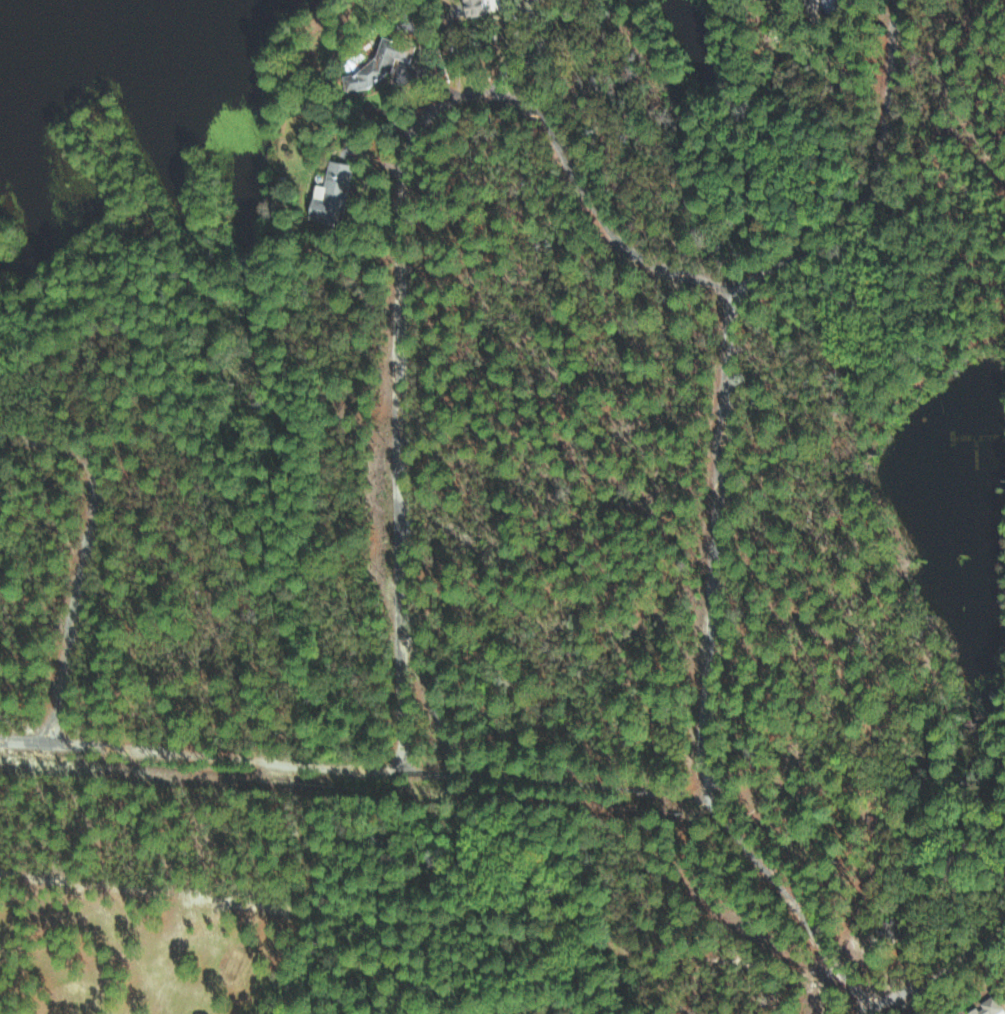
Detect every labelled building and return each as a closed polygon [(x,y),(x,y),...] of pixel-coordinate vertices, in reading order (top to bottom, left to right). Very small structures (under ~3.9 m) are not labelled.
[(493,13),(491,0),(470,0),(472,16),(493,13)] [(409,62),(419,53),(403,35),(352,80),(363,94),(405,57),(409,62)] [(318,183),(312,218),(344,224),(355,163),(331,159),(326,185),(318,183)] [(1000,1009),(992,994),(979,1001),(980,1007),(968,1009),(966,1010),(967,1013),(991,1013),(1000,1009)]
